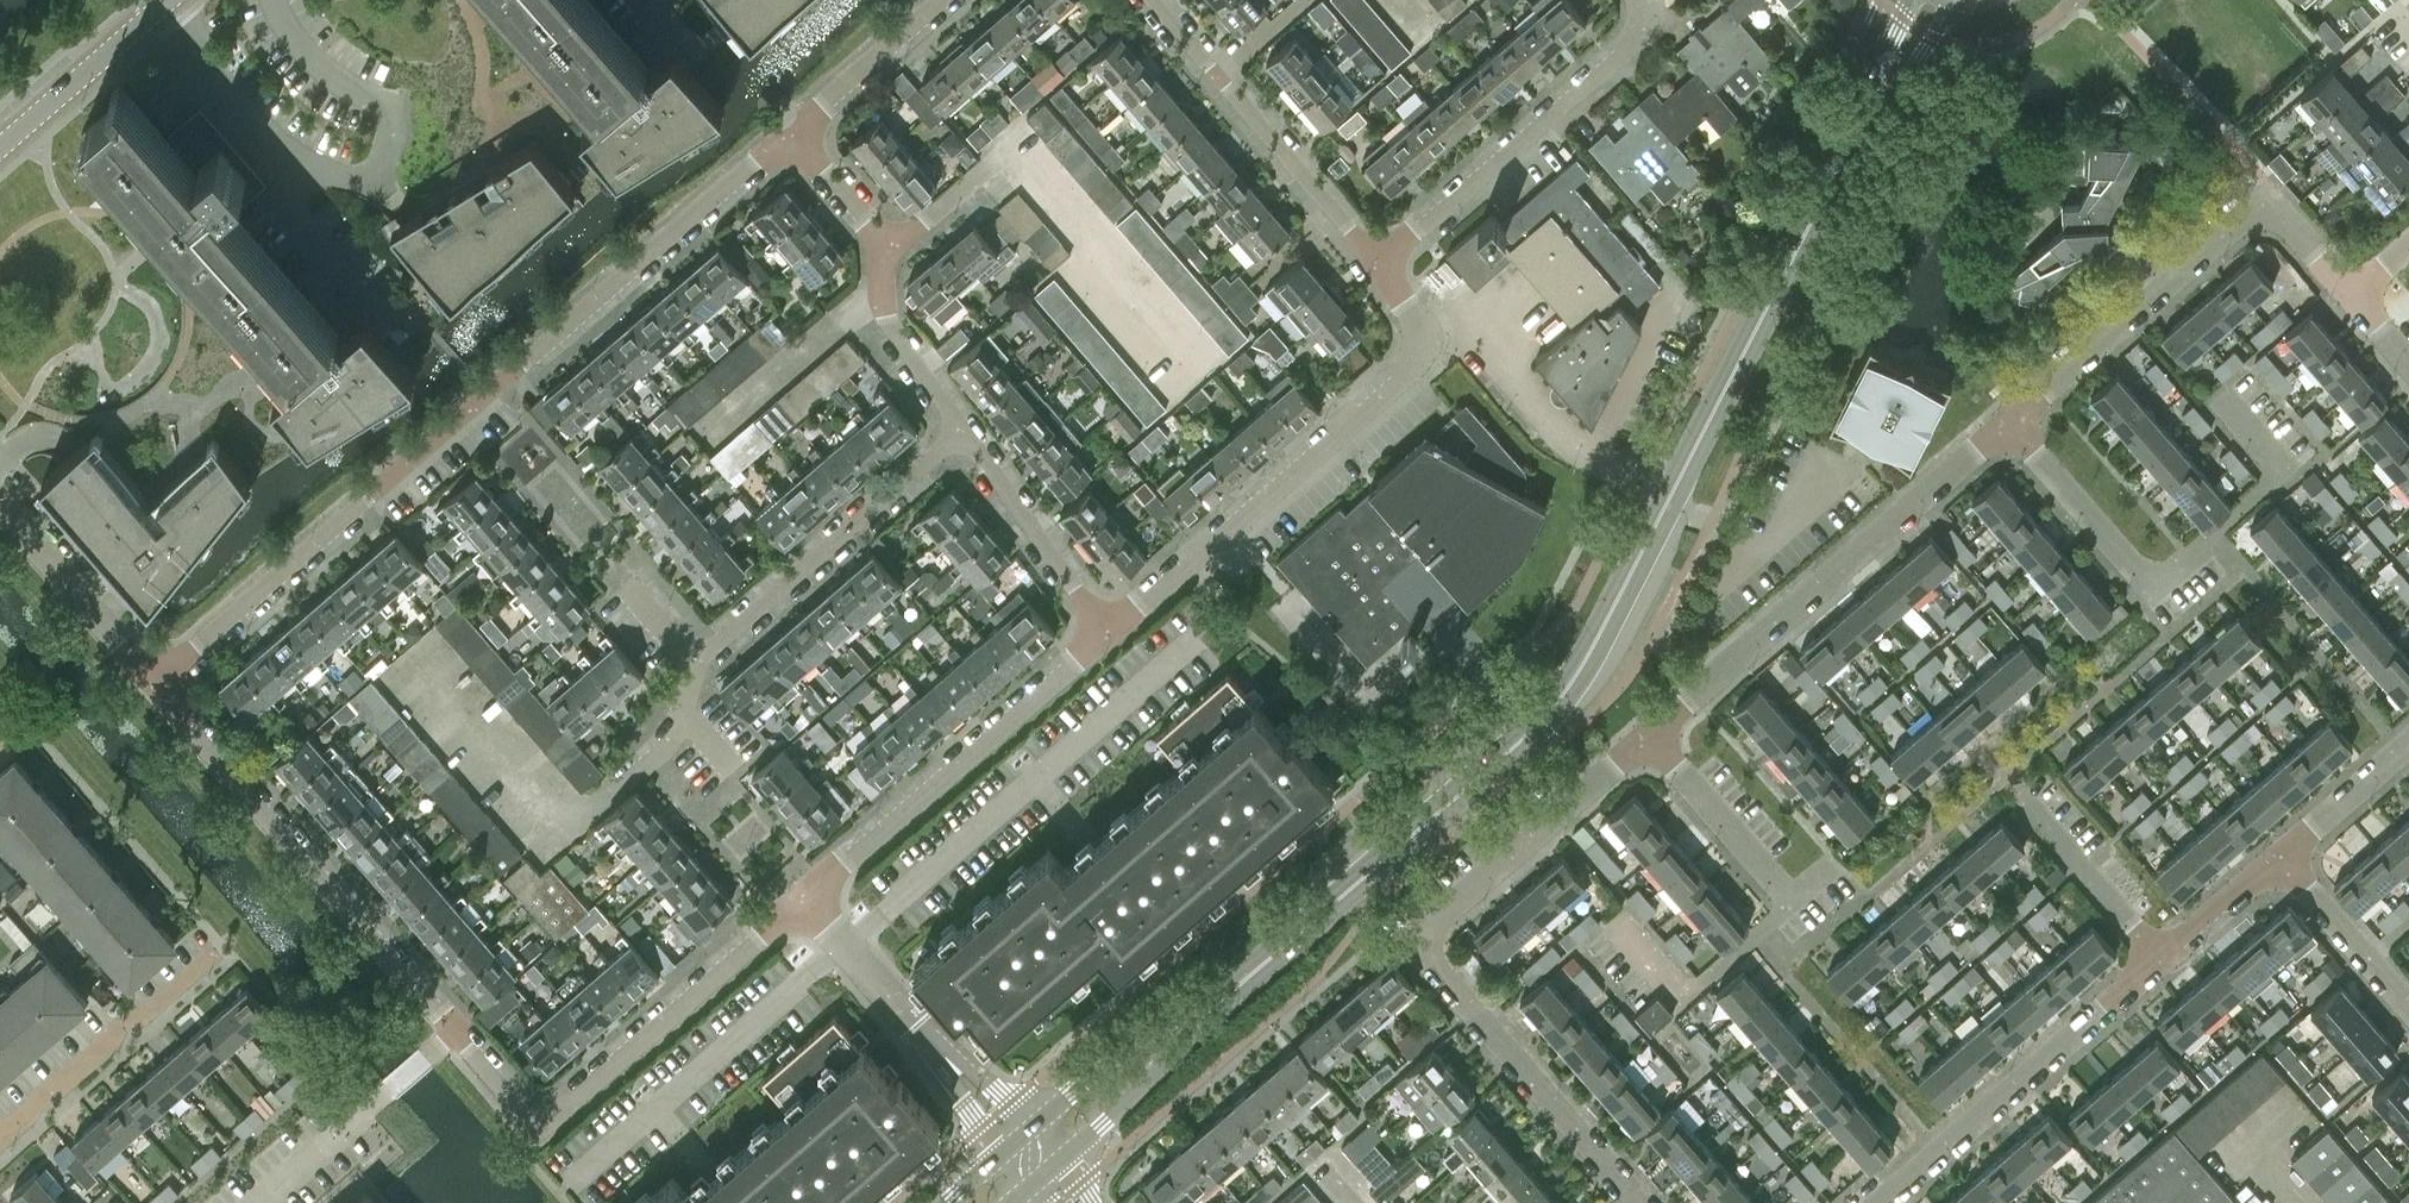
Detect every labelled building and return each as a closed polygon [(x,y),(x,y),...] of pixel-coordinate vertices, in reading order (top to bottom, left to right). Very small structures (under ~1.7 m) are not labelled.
[(601,105),(607,99),(646,65),(590,0),(510,0),(601,105)] [(752,37),(801,0),(720,0),(752,37)] [(1052,15),(1038,0),(1012,0),(1006,6),(1030,34),(1052,15)] [(1069,0),(1038,0),(1052,15),(1069,0)] [(1272,0),(1228,0),(1220,8),(1219,6),(1215,9),(1235,32),(1267,4),(1272,0)] [(1365,0),(1345,0),(1337,6),(1346,16),(1365,0)] [(1374,9),(1366,0),(1365,0),(1346,16),(1355,26),(1374,9)] [(1465,1),(1464,0),(1445,0),(1436,8),(1445,18),(1465,1)] [(1515,0),(1491,0),(1502,12),(1515,0)] [(1568,0),(1536,0),(1532,4),(1538,11),(1562,39),(1585,19),(1568,0)] [(1727,5),(1737,17),(1739,17),(1759,0),(1733,0),(1727,5)] [(1837,13),(1851,0),(1826,0),(1837,13)] [(2390,0),(2372,0),(2380,9),(2390,0)] [(1323,23),(1335,13),(1328,5),(1316,15),(1323,23)] [(1009,52),(1030,34),(1006,6),(985,24),(1009,52)] [(1475,25),(1483,18),(1473,6),(1465,13),(1475,25)] [(1363,36),(1383,19),(1374,9),(1355,26),(1363,36)] [(1540,58),(1562,39),(1538,11),(1516,30),(1540,58)] [(1467,32),(1475,25),(1465,13),(1457,20),(1467,32)] [(1737,17),(1722,30),(1708,14),(1675,44),(1695,67),(1714,88),(1744,61),(1759,78),(1778,62),(1739,17),(1737,17)] [(1372,46),(1392,29),(1383,19),(1363,36),(1372,46)] [(987,72),(1009,52),(985,24),(963,44),(987,72)] [(1381,56),(1400,39),(1392,29),(1372,46),(1381,56)] [(1519,76),(1540,58),(1516,30),(1495,49),(1519,76)] [(2335,31),(2325,40),(2333,49),(2345,41),(2335,31)] [(1111,79),(1139,55),(1121,34),(1092,58),(1111,79)] [(1085,54),(1094,47),(1084,35),(1075,43),(1085,54)] [(1285,83),(1314,58),(1294,35),(1265,60),(1285,83)] [(1390,66),(1409,49),(1400,39),(1381,56),(1390,66)] [(960,41),(939,59),(941,62),(966,91),(987,72),(963,44),(960,41)] [(1355,60),(1366,50),(1360,42),(1348,52),(1355,60)] [(1078,61),(1085,54),(1075,43),(1068,49),(1078,61)] [(2343,80),(2372,55),(2361,43),(2300,97),(2318,117),(2351,89),(2343,80)] [(1431,62),(1439,55),(1429,44),(1421,51),(1431,62)] [(391,225),(452,296),(618,172),(722,108),(673,51),(651,70),(646,65),(607,99),(601,105),(552,48),(487,105),(505,128),(391,225)] [(1519,76),(1495,49),(1473,67),(1498,95),(1501,99),(1515,86),(1512,83),(1519,76)] [(1363,70),(1375,60),(1366,50),(1355,60),(1363,70)] [(1423,69),(1431,62),(1421,51),(1413,57),(1423,69)] [(1130,101),(1158,77),(1139,55),(1111,79),(1130,101)] [(1303,104),(1332,79),(1314,58),(1285,83),(1303,104)] [(944,109),(965,90),(941,62),(920,81),(944,109)] [(1476,114),(1498,95),(1473,67),(1452,86),(1476,114)] [(1737,115),(1714,88),(1695,67),(1684,77),(1687,80),(1670,95),(1657,80),(1637,97),(1673,139),(1704,112),(1719,131),(1737,115)] [(1043,91),(1052,84),(1042,72),(1033,80),(1043,91)] [(2334,136),(2395,83),(2386,73),(2358,97),(2351,89),(2318,117),(2334,136)] [(1148,122),(1176,98),(1158,77),(1130,101),(1148,122)] [(1322,125),(1351,100),(1332,79),(1303,104),(1322,125)] [(203,178),(129,92),(118,80),(106,90),(117,102),(83,131),(292,373),(299,367),(338,334),(232,211),(217,194),(223,189),(233,200),(258,178),(210,121),(184,144),(210,173),(203,178)] [(1035,97),(1043,91),(1033,80),(1026,86),(1035,97)] [(1389,99),(1397,93),(1386,81),(1379,87),(1389,99)] [(2376,118),(2405,94),(2395,83),(2334,136),(2326,143),(2343,163),(2351,155),(2384,126),(2376,118)] [(922,118),(934,107),(914,85),(903,96),(922,118)] [(1454,133),(1476,114),(1452,86),(1430,105),(1454,133)] [(1381,107),(1389,99),(1379,87),(1370,95),(1381,107)] [(1433,152),(1454,133),(1430,105),(1423,97),(1401,116),(1408,124),(1433,152)] [(1697,166),(1673,139),(1637,97),(1618,113),(1628,124),(1610,139),(1601,128),(1587,141),(1631,192),(1635,197),(1651,183),(1665,199),(1680,185),(1685,181),(1689,185),(1699,176),(1696,172),(1700,169),(1697,166)] [(1167,145),(1196,120),(1176,98),(1148,122),(1167,145)] [(1068,116),(1080,106),(1074,99),(1062,109),(1068,116)] [(1044,100),(1026,116),(1045,137),(1062,121),(1044,100)] [(1076,125),(1087,115),(1080,106),(1068,116),(1076,125)] [(928,125),(940,115),(934,107),(922,118),(928,125)] [(1359,125),(1367,118),(1358,107),(1338,124),(1347,135),(1359,125)] [(999,130),(1009,121),(998,110),(989,118),(999,130)] [(869,163),(897,139),(878,117),(850,141),(869,163)] [(992,136),(999,130),(989,118),(982,124),(992,136)] [(1186,166),(1214,142),(1196,120),(1167,145),(1186,166)] [(2408,139),(2408,120),(2392,135),(2384,126),(2351,155),(2368,175),(2408,139)] [(1045,137),(1042,139),(1051,150),(1071,132),(1062,121),(1045,137)] [(980,122),(966,134),(978,148),(992,136),(982,124),(980,122)] [(1412,169),(1433,152),(1408,124),(1387,142),(1412,169)] [(846,130),(837,138),(844,145),(853,137),(846,130)] [(954,131),(941,142),(952,154),(965,144),(965,143),(954,131)] [(1060,160),(1080,142),(1071,132),(1051,150),(1060,160)] [(2163,136),(2154,143),(2160,150),(2169,143),(2163,136)] [(1404,176),(1412,169),(1387,142),(1383,137),(1361,156),(1393,192),(1408,180),(1404,176)] [(2127,141),(2128,140),(2084,138),(2083,166),(2097,167),(2079,203),(2061,204),(2062,226),(2009,274),(2014,281),(2019,278),(2021,282),(2018,295),(2043,301),(2048,280),(2087,245),(2107,244),(2106,223),(2105,223),(2105,217),(2106,217),(2141,149),(2132,142),(2131,143),(2127,141)] [(888,185),(916,161),(897,139),(869,163),(888,185)] [(2368,175),(2359,182),(2385,211),(2401,197),(2393,188),(2408,174),(2408,139),(2368,175)] [(1068,169),(1088,151),(1080,142),(1060,160),(1068,169)] [(1106,159),(1117,149),(1111,142),(1099,152),(1106,159)] [(1205,188),(1233,163),(1214,142),(1186,166),(1205,188)] [(2177,178),(2186,163),(2169,143),(2160,150),(2157,153),(2177,178)] [(1114,168),(1125,158),(1117,149),(1106,159),(1114,168)] [(1077,180),(1097,162),(1088,151),(1068,169),(1077,180)] [(1572,184),(1587,171),(1575,156),(1500,221),(1491,211),(1477,223),(1446,251),(1475,284),(1511,253),(1573,325),(1566,330),(1535,357),(1555,380),(1554,381),(1553,382),(1551,384),(1551,385),(1550,387),(1550,389),(1550,391),(1550,392),(1551,394),(1552,396),(1553,398),(1554,399),(1555,400),(1557,401),(1560,402),(1562,402),(1564,402),(1567,401),(1569,400),(1571,398),(1591,421),(1641,325),(1625,307),(1636,298),(1638,301),(1658,283),(1572,184)] [(907,207),(935,183),(916,161),(888,185),(907,207)] [(2289,161),(2279,170),(2284,177),(2285,178),(2286,177),(2293,171),(2296,169),(2289,161)] [(1085,189),(1106,172),(1097,162),(1077,180),(1085,189)] [(1223,209),(1252,184),(1233,163),(1205,188),(1223,209)] [(1094,199),(1114,181),(1106,172),(1085,189),(1094,199)] [(1102,209),(1122,191),(1114,181),(1094,199),(1102,209)] [(1236,237),(1270,206),(1252,184),(1223,209),(1224,210),(1215,217),(1234,239),(1236,237)] [(1144,203),(1155,193),(1149,185),(1137,195),(1144,203)] [(772,235),(804,207),(785,186),(744,222),(749,229),(759,220),(772,235)] [(1005,217),(1025,200),(1017,190),(996,208),(1000,212),(1005,217)] [(1112,220),(1132,202),(1122,191),(1102,209),(1112,220)] [(1151,211),(1162,201),(1155,193),(1144,203),(1151,211)] [(1013,227),(1033,210),(1025,200),(1005,217),(1013,227)] [(1123,233),(1143,215),(1135,205),(1114,223),(1123,233)] [(1255,259),(1290,229),(1270,206),(1236,237),(1255,259)] [(791,257),(823,229),(804,207),(772,235),(762,244),(769,251),(778,242),(791,257)] [(1021,237),(1042,219),(1033,210),(1013,227),(1018,233),(1021,237)] [(1018,233),(1013,227),(1005,217),(1000,212),(989,222),(988,220),(977,229),(972,223),(950,242),(974,270),(974,269),(983,279),(1015,250),(1008,242),(1018,233)] [(1179,212),(1163,226),(1171,235),(1187,221),(1179,212)] [(1131,243),(1152,225),(1144,216),(1143,215),(1123,233),(1124,234),(1131,243)] [(1030,247),(1051,230),(1042,219),(1021,237),(1030,247)] [(1140,253),(1161,235),(1153,227),(1152,225),(1131,243),(1133,245),(1140,253)] [(810,279),(842,251),(823,229),(791,257),(781,266),(787,272),(797,263),(810,279)] [(1181,246),(1192,236),(1186,229),(1175,239),(1181,246)] [(1039,258),(1060,240),(1051,230),(1030,247),(1039,258)] [(1149,263),(1169,245),(1163,238),(1161,235),(1140,253),(1142,255),(1149,263)] [(1188,255),(1200,245),(1192,236),(1181,246),(1188,255)] [(1048,269),(1069,251),(1060,240),(1039,258),(1048,269)] [(2257,241),(2248,248),(2253,254),(2262,247),(2257,241)] [(742,242),(731,252),(741,263),(752,254),(742,242)] [(952,289),(974,270),(950,242),(928,262),(952,289)] [(1679,242),(1671,249),(1683,261),(1690,254),(1679,242)] [(731,289),(746,276),(718,244),(696,263),(724,295),(732,304),(738,298),(731,289)] [(1157,272),(1178,255),(1172,249),(1169,245),(1149,263),(1152,266),(1157,272)] [(752,254),(741,263),(756,281),(760,285),(770,275),(752,254)] [(1166,282),(1186,265),(1181,259),(1178,255),(1157,272),(1161,277),(1166,282)] [(2249,301),(2271,282),(2249,257),(2228,276),(2249,301)] [(1292,305),(1321,279),(1302,258),(1273,283),(1292,305)] [(930,308),(952,289),(928,262),(906,281),(914,289),(921,298),(930,308)] [(709,307),(724,295),(696,263),(675,282),(703,313),(710,322),(709,323),(721,337),(727,332),(728,331),(717,317),(717,316),(709,307)] [(1175,292),(1195,275),(1191,270),(1186,265),(1166,282),(1170,288),(1175,292)] [(1219,291),(1231,280),(1224,272),(1212,283),(1219,291)] [(1228,301),(1248,284),(1239,273),(1231,280),(1219,291),(1228,301)] [(1183,302),(1204,285),(1200,281),(1195,275),(1175,292),(1180,299),(1183,302)] [(1041,303),(1061,287),(1052,276),(1032,293),(1041,303)] [(2228,320),(2249,301),(2228,276),(2206,295),(2228,320)] [(1311,326),(1340,301),(1343,298),(1331,284),(1327,287),(1321,279),(1292,305),(1311,326)] [(42,477),(149,601),(250,478),(310,441),(414,375),(364,318),(342,338),(338,334),(292,280),(110,444),(97,429),(42,477)] [(688,326),(703,313),(675,282),(654,300),(681,332),(689,341),(695,335),(688,326)] [(1252,304),(1260,297),(1248,284),(1228,301),(1240,315),(1252,304)] [(1192,312),(1212,295),(1209,292),(1204,285),(1183,302),(1189,309),(1192,312)] [(1005,306),(1015,298),(1005,287),(996,295),(1005,306)] [(1050,314),(1069,297),(1062,288),(1061,287),(1041,303),(1042,305),(1050,314)] [(914,289),(906,297),(913,305),(921,298),(914,289)] [(998,312),(1005,306),(996,295),(989,301),(998,312)] [(1200,322),(1221,305),(1219,303),(1212,295),(1192,312),(1199,320),(1200,322)] [(2206,339),(2228,320),(2206,295),(2184,314),(2206,339)] [(1059,324),(1078,307),(1071,299),(1069,297),(1050,314),(1052,315),(1059,324)] [(666,345),(681,332),(654,300),(632,319),(659,351),(666,360),(674,354),(666,345)] [(1358,325),(1359,324),(1340,301),(1311,326),(1305,332),(1312,341),(1319,335),(1330,348),(1332,347),(1339,354),(1359,337),(1359,326),(1358,325)] [(1246,322),(1258,311),(1252,304),(1240,315),(1246,322)] [(1209,332),(1229,315),(1228,313),(1221,305),(1200,322),(1208,331),(1209,332)] [(2275,331),(2292,317),(2282,305),(2265,320),(2275,331)] [(1068,334),(1087,317),(1080,309),(1078,307),(1059,324),(1061,326),(1068,334)] [(1035,329),(1046,319),(1040,312),(1028,322),(1035,329)] [(2303,357),(2329,334),(2310,312),(2284,335),(2303,357)] [(778,345),(789,335),(770,314),(760,323),(778,345)] [(2184,358),(2206,339),(2184,314),(2162,333),(2184,358)] [(1218,342),(1238,325),(1237,324),(1229,315),(1209,332),(1217,342),(1218,342)] [(1076,343),(1096,327),(1090,320),(1087,317),(1068,334),(1070,337),(1076,343)] [(645,363),(659,351),(632,319),(610,338),(637,370),(645,379),(653,372),(645,363)] [(1043,338),(1054,328),(1046,319),(1035,329),(1043,338)] [(2259,345),(2275,331),(2265,320),(2249,334),(2259,345)] [(767,354),(778,345),(760,323),(749,333),(767,354)] [(1238,325),(1218,342),(1226,352),(1247,335),(1238,325)] [(945,358),(968,338),(958,326),(935,346),(945,358)] [(1085,354),(1105,337),(1099,331),(1096,327),(1076,343),(1079,348),(1085,354)] [(727,332),(721,337),(727,344),(732,339),(727,332)] [(756,364),(767,354),(749,333),(738,342),(756,364)] [(2322,378),(2348,356),(2329,334),(2303,357),(2322,378)] [(1921,341),(1901,347),(1879,336),(1874,346),(1870,344),(1872,341),(1871,340),(1851,379),(1845,381),(1890,404),(1921,341)] [(721,337),(709,348),(716,356),(728,346),(727,344),(721,337)] [(853,368),(864,358),(846,337),(835,347),(853,368)] [(1094,364),(1113,347),(1108,342),(1105,337),(1085,354),(1089,359),(1094,364)] [(623,382),(637,370),(610,338),(588,357),(616,388),(623,397),(624,397),(633,409),(639,404),(629,392),(631,391),(623,382)] [(969,385),(996,362),(978,340),(950,364),(969,385)] [(1276,358),(1287,348),(1280,340),(1269,350),(1276,358)] [(2144,370),(2155,360),(2138,340),(2127,350),(2144,370)] [(1950,371),(1928,360),(1921,341),(1890,404),(1934,426),(1932,420),(1952,380),(1950,380),(1949,383),(1945,382),(1950,371)] [(745,373),(756,364),(738,342),(727,351),(745,373)] [(842,377),(853,368),(835,347),(824,356),(842,377)] [(1103,375),(1122,358),(1118,353),(1113,347),(1094,364),(1098,369),(1103,375)] [(1245,368),(1255,359),(1245,348),(1235,356),(1245,368)] [(1283,366),(1294,356),(1287,348),(1276,358),(1283,366)] [(2232,368),(2243,359),(2233,348),(2223,358),(2232,368)] [(735,382),(745,373),(727,351),(716,360),(735,382)] [(1039,352),(1027,362),(1032,368),(1044,358),(1039,352)] [(1072,372),(1083,362),(1077,355),(1066,365),(1072,372)] [(831,387),(842,377),(824,356),(813,366),(831,387)] [(1239,374),(1245,368),(1235,356),(1228,362),(1239,374)] [(2341,400),(2367,377),(2348,356),(2322,378),(2341,400)] [(601,401),(616,388),(588,357),(567,375),(594,407),(602,416),(609,410),(601,401)] [(1112,385),(1131,368),(1127,363),(1122,358),(1103,375),(1108,380),(1112,385)] [(2222,377),(2232,368),(2223,358),(2212,367),(2222,377)] [(724,391),(735,382),(716,360),(705,370),(724,391)] [(2154,381),(2165,372),(2156,361),(2145,371),(2147,373),(2142,378),(2149,385),(2153,381),(2154,381)] [(1015,384),(996,362),(969,385),(988,407),(1015,384)] [(1071,388),(1091,372),(1083,362),(1072,372),(1072,373),(1064,380),(1071,388)] [(2273,383),(2284,373),(2275,362),(2264,372),(2273,383)] [(821,396),(831,387),(813,366),(803,375),(821,396)] [(1326,370),(1326,375),(1329,378),(1334,379),(1338,375),(1338,370),(1335,367),(1330,366),(1326,370)] [(1120,395),(1140,378),(1136,374),(1131,368),(1112,385),(1117,391),(1120,395)] [(1296,427),(1319,407),(1294,379),(1287,370),(1264,390),(1272,399),(1296,427)] [(2163,392),(2174,382),(2165,372),(2154,381),(2163,392)] [(2283,394),(2295,385),(2284,373),(2273,383),(2283,394)] [(859,385),(850,374),(841,382),(850,393),(859,385)] [(2110,418),(2136,396),(2117,374),(2092,396),(2110,418)] [(579,420),(594,407),(567,375),(544,395),(579,436),(587,429),(579,420)] [(810,405),(821,396),(803,375),(792,384),(810,405)] [(1035,406),(1045,398),(1026,375),(1015,384),(988,407),(1006,429),(1034,405),(1035,406)] [(706,407),(717,398),(698,376),(687,386),(706,407)] [(2360,422),(2386,399),(2367,377),(2341,400),(2360,422)] [(1129,405),(1148,388),(1146,385),(1140,378),(1120,395),(1126,402),(1129,405)] [(1867,448),(1890,404),(1845,381),(1847,388),(1827,427),(1829,428),(1830,425),(1863,437),(1867,448)] [(845,410),(855,402),(839,384),(830,392),(845,410)] [(695,416),(706,407),(687,386),(676,395),(695,416)] [(1203,405),(1211,398),(1200,387),(1193,393),(1203,405)] [(894,447),(915,429),(879,388),(872,394),(881,404),(866,416),(894,447)] [(1138,415),(1157,398),(1155,396),(1148,388),(1129,405),(1136,412),(1138,415)] [(793,419),(803,411),(785,390),(775,399),(793,419)] [(1196,412),(1203,405),(1193,393),(1185,400),(1196,412)] [(684,426),(695,416),(676,395),(666,404),(684,426)] [(2129,440),(2155,418),(2136,396),(2110,418),(2129,440)] [(1114,398),(1103,407),(1111,416),(1122,406),(1118,401),(1117,400),(1115,397),(1114,398)] [(1045,398),(1035,406),(1034,405),(1006,429),(1025,450),(1052,427),(1053,428),(1063,419),(1045,398)] [(1157,398),(1138,415),(1145,423),(1164,406),(1157,398)] [(781,430),(793,419),(775,399),(763,409),(781,430)] [(1275,445),(1296,427),(1272,399),(1251,417),(1275,445)] [(1339,504),(1277,558),(1299,583),(1366,661),(1413,621),(1413,620),(1419,627),(1461,590),(1468,598),(1521,552),(1546,503),(1514,487),(1517,481),(1519,481),(1520,480),(1521,480),(1522,479),(1524,478),(1524,477),(1525,475),(1525,474),(1525,472),(1525,471),(1525,469),(1524,468),(1466,401),(1454,411),(1452,413),(1476,440),(1466,460),(1425,438),(1369,486),(1373,490),(1347,512),(1339,504)] [(1928,428),(1934,426),(1890,404),(1867,448),(1879,444),(1908,464),(1907,467),(1908,467),(1928,428)] [(2191,425),(2202,415),(2192,404),(2181,414),(2191,425)] [(2310,426),(2322,416),(2312,405),(2301,415),(2310,426)] [(894,447),(866,416),(858,406),(852,412),(860,422),(845,435),(872,466),(894,447)] [(1122,406),(1111,416),(1118,424),(1127,417),(1129,415),(1130,414),(1122,406)] [(771,439),(781,430),(763,409),(753,418),(771,439)] [(627,431),(611,412),(603,419),(619,438),(627,431)] [(2377,456),(2402,433),(2384,412),(2358,434),(2377,456)] [(826,413),(817,420),(827,432),(836,424),(826,413)] [(2201,436),(2212,426),(2202,415),(2191,425),(2201,436)] [(2320,437),(2331,427),(2322,416),(2310,426),(2320,437)] [(1127,417),(1118,424),(1129,437),(1138,429),(1127,417)] [(1254,464),(1275,445),(1251,417),(1229,436),(1254,464)] [(760,449),(771,439),(753,418),(742,427),(760,449)] [(2148,462),(2173,440),(2155,418),(2129,440),(2148,462)] [(1072,449),(1082,440),(1063,419),(1053,428),(1052,427),(1025,450),(1044,472),(1071,448),(1072,449)] [(1159,442),(1168,434),(1159,423),(1150,431),(1159,442)] [(872,466),(845,435),(837,425),(830,431),(838,440),(823,454),(850,485),(872,466)] [(750,457),(760,449),(742,427),(731,436),(750,457)] [(1152,449),(1159,442),(1150,431),(1142,437),(1152,449)] [(2408,466),(2408,441),(2402,433),(2377,456),(2396,477),(2408,466)] [(654,443),(644,451),(630,435),(599,462),(619,485),(650,458),(659,449),(654,443)] [(739,467),(750,457),(731,436),(721,446),(739,467)] [(1232,483),(1254,464),(1229,436),(1208,454),(1232,483)] [(2167,484),(2192,461),(2173,440),(2148,462),(2167,484)] [(586,464),(598,454),(588,442),(576,452),(586,464)] [(850,485),(823,454),(815,444),(809,449),(817,459),(802,472),(829,504),(850,485)] [(728,476),(739,467),(721,446),(710,455),(728,476)] [(1091,471),(1072,449),(1071,448),(1044,472),(1063,495),(1091,471)] [(2229,468),(2240,459),(2230,448),(2219,458),(2229,468)] [(670,461),(673,465),(678,470),(678,471),(689,462),(680,452),(670,461)] [(1211,502),(1232,483),(1208,454),(1186,473),(1211,502)] [(1121,475),(1133,465),(1126,456),(1114,466),(1121,475)] [(673,465),(663,473),(650,458),(619,485),(637,506),(668,479),(678,470),(673,465)] [(2238,479),(2249,469),(2240,459),(2229,468),(2238,479)] [(2186,506),(2211,483),(2192,461),(2167,484),(2186,506)] [(829,504),(802,472),(793,463),(787,468),(795,478),(780,491),(807,522),(829,504)] [(2396,477),(2408,492),(2408,466),(2396,477)] [(470,467),(450,484),(456,490),(475,473),(470,467)] [(2340,490),(2351,480),(2341,470),(2330,479),(2340,490)] [(464,523),(495,496),(475,473),(456,490),(434,509),(440,516),(450,508),(464,523)] [(1189,521),(1211,502),(1186,473),(1164,493),(1189,521)] [(1989,520),(2015,498),(1998,478),(1972,500),(1989,520)] [(691,486),(682,495),(668,479),(637,506),(656,528),(688,501),(697,493),(691,486)] [(2349,501),(2360,491),(2351,480),(2340,490),(2349,501)] [(807,522),(780,491),(772,482),(765,487),(773,497),(758,510),(785,542),(807,522)] [(2204,527),(2230,505),(2211,483),(2186,506),(2204,527)] [(2323,505),(2334,495),(2325,484),(2314,494),(2323,505)] [(939,537),(970,510),(951,487),(910,523),(916,530),(926,522),(939,537)] [(1078,536),(1106,511),(1087,489),(1059,513),(1078,536)] [(1152,511),(1163,501),(1156,492),(1144,502),(1152,511)] [(2333,515),(2344,506),(2334,495),(2323,505),(2333,515)] [(482,545),(514,518),(495,496),(464,523),(454,532),(459,538),(469,530),(482,545)] [(721,496),(710,507),(711,508),(715,513),(727,503),(721,496)] [(2007,541),(2033,519),(2015,498),(1989,520),(2007,541)] [(706,522),(715,513),(711,508),(701,516),(688,501),(656,528),(675,549),(706,522)] [(1158,518),(1170,509),(1163,501),(1152,511),(1158,518)] [(2269,550),(2295,527),(2277,505),(2250,528),(2269,550)] [(958,559),(989,531),(970,510),(939,537),(930,546),(935,552),(945,544),(958,559)] [(1097,557),(1125,533),(1106,511),(1078,536),(1097,557)] [(2377,533),(2388,524),(2378,512),(2367,522),(2377,533)] [(735,535),(746,525),(737,513),(725,523),(735,535)] [(501,567),(533,540),(514,518),(482,545),(472,553),(478,560),(488,551),(501,567)] [(2026,563),(2052,541),(2033,519),(2007,541),(2026,563)] [(729,529),(719,537),(706,522),(675,549),(694,571),(725,545),(735,536),(729,529)] [(2386,544),(2397,534),(2388,524),(2377,533),(2386,544)] [(2361,546),(2371,537),(2361,526),(2351,535),(2361,546)] [(1953,551),(1964,541),(1952,527),(1940,537),(1953,551)] [(2288,572),(2314,548),(2295,527),(2269,550),(2288,572)] [(767,530),(762,534),(768,541),(772,537),(767,530)] [(977,581),(1008,554),(989,531),(958,559),(948,567),(954,574),(964,566),(977,581)] [(406,578),(422,564),(395,532),(372,551),(400,583),(408,593),(414,587),(406,578)] [(1125,533),(1097,557),(1116,579),(1144,555),(1132,542),(1126,534),(1125,533)] [(446,551),(457,542),(451,535),(441,545),(446,551)] [(878,535),(870,542),(878,551),(886,544),(878,535)] [(1928,580),(1951,560),(1930,536),(1907,556),(1928,580)] [(2371,557),(2381,548),(2371,537),(2361,546),(2371,557)] [(519,588),(551,560),(533,540),(501,567),(491,576),(497,582),(506,573),(519,588)] [(1964,564),(1975,554),(1964,541),(1953,551),(1964,564)] [(2044,585),(2070,562),(2052,541),(2026,563),(2044,585)] [(747,550),(737,558),(725,545),(694,571),(712,593),(753,557),(747,550)] [(2307,593),(2333,570),(2314,548),(2288,572),(2307,593)] [(385,596),(400,583),(372,551),(351,570),(378,602),(387,611),(393,606),(385,596)] [(481,563),(478,560),(472,553),(465,560),(473,569),(481,563)] [(886,597),(900,584),(873,553),(851,572),(879,603),(888,613),(888,612),(894,607),(886,597)] [(1907,598),(1928,580),(1907,556),(1886,574),(1907,598)] [(445,559),(433,569),(442,579),(454,570),(445,559)] [(538,610),(570,582),(551,560),(519,588),(509,596),(515,603),(525,594),(538,610)] [(2063,607),(2089,584),(2070,562),(2044,585),(2063,607)] [(364,614),(378,602),(351,570),(329,589),(357,620),(365,630),(373,624),(364,614)] [(2326,615),(2352,592),(2333,570),(2307,593),(2326,615)] [(2408,581),(2400,570),(2389,579),(2398,590),(2408,581)] [(939,592),(954,578),(948,571),(932,584),(939,592)] [(864,616),(879,603),(851,572),(829,590),(857,622),(866,631),(873,626),(864,616)] [(919,574),(903,588),(913,598),(928,584),(919,574)] [(1885,617),(1907,598),(1886,574),(1864,593),(1885,617)] [(1993,597),(2004,587),(1995,576),(1984,585),(1993,597)] [(990,578),(980,587),(987,595),(996,587),(990,578)] [(2408,600),(2408,581),(2398,590),(2408,601),(2408,600)] [(557,632),(589,604),(570,582),(538,610),(528,618),(534,624),(544,616),(557,632)] [(2084,631),(2110,609),(2089,584),(2063,607),(2084,631)] [(2002,608),(2014,598),(2004,587),(1993,597),(2002,608)] [(1963,617),(1985,598),(1976,588),(1966,598),(1965,597),(1954,607),(1963,617)] [(342,633),(357,620),(329,589),(308,607),(336,639),(344,648),(351,643),(342,633)] [(842,634),(857,622),(829,590),(808,609),(836,640),(844,650),(851,644),(842,634)] [(1033,650),(1055,631),(1019,590),(1012,596),(997,608),(1005,617),(1033,650)] [(446,613),(455,605),(444,592),(435,600),(446,613)] [(2344,637),(2371,614),(2352,592),(2326,615),(2344,637)] [(1863,636),(1885,617),(1864,593),(1842,612),(1863,636)] [(444,633),(466,614),(458,605),(457,603),(455,605),(446,613),(435,623),(444,633)] [(894,607),(888,612),(906,634),(914,627),(895,605),(894,607)] [(320,652),(336,639),(308,607),(286,626),(313,658),(322,668),(329,662),(320,652)] [(1952,627),(1963,617),(1954,607),(1943,617),(1952,627)] [(1033,650),(1005,617),(997,608),(991,614),(999,623),(984,636),(1012,668),(1033,650)] [(821,653),(836,640),(808,609),(786,628),(814,659),(822,669),(829,662),(821,653)] [(1841,655),(1863,636),(1842,612),(1820,631),(1841,655)] [(454,645),(476,626),(466,614),(444,633),(454,645)] [(1977,634),(1988,624),(1979,614),(1968,623),(1977,634)] [(2363,659),(2389,635),(2371,614),(2344,637),(2363,659)] [(2238,659),(2259,640),(2237,615),(2215,634),(2238,659)] [(923,640),(938,627),(931,619),(916,632),(923,640)] [(2027,638),(2038,628),(2031,620),(2020,629),(2027,638)] [(568,632),(576,641),(588,631),(580,622),(568,632)] [(405,631),(413,640),(422,632),(414,623),(405,631)] [(1966,643),(1977,634),(1968,623),(1957,633),(1966,643)] [(893,646),(904,636),(894,624),(883,634),(893,646)] [(299,671),(313,658),(286,626),(265,645),(292,676),(301,686),(307,680),(299,671)] [(463,655),(485,636),(476,626),(454,645),(463,655)] [(1012,668),(984,636),(976,627),(970,632),(978,641),(962,655),(990,687),(1012,668)] [(799,672),(814,659),(786,628),(764,647),(792,678),(801,688),(807,682),(799,672)] [(2038,651),(2049,642),(2038,628),(2027,638),(2038,651)] [(492,637),(498,644),(508,636),(502,629),(492,637)] [(1821,673),(1841,655),(1820,631),(1800,648),(1821,673)] [(620,694),(642,675),(606,632),(599,638),(607,647),(591,661),(620,694)] [(2216,678),(2238,659),(2215,634),(2194,653),(2216,678)] [(1920,655),(1931,645),(1922,635),(1911,645),(1920,655)] [(2382,680),(2408,657),(2389,635),(2363,659),(2382,680)] [(561,651),(551,640),(542,647),(552,659),(561,651)] [(387,641),(380,647),(387,656),(395,650),(387,641)] [(2021,685),(2043,667),(2021,641),(1999,660),(2021,685)] [(477,671),(498,652),(490,642),(468,661),(477,671)] [(277,689),(292,676),(265,645),(243,663),(271,695),(279,705),(286,699),(277,689)] [(1908,665),(1920,655),(1911,645),(1899,654),(1908,665)] [(990,687),(962,655),(954,646),(947,652),(955,661),(940,674),(969,706),(990,687)] [(777,691),(792,678),(764,647),(743,665),(770,697),(779,707),(786,701),(777,691)] [(1934,672),(1945,662),(1935,651),(1924,661),(1934,672)] [(487,682),(508,663),(498,652),(477,671),(487,682)] [(620,694),(591,661),(583,652),(577,657),(585,666),(570,679),(599,713),(620,694)] [(2194,697),(2216,678),(2194,653),(2172,672),(2194,697)] [(871,665),(862,654),(854,661),(863,671),(871,665)] [(377,656),(363,669),(366,674),(370,671),(374,676),(386,665),(377,656)] [(2408,694),(2408,658),(2408,657),(2382,680),(2401,702),(2408,694)] [(2000,704),(2021,685),(1999,660),(1977,679),(2000,704)] [(1923,681),(1934,672),(1924,661),(1913,671),(1923,681)] [(532,673),(523,662),(515,670),(529,685),(535,680),(530,675),(532,673)] [(829,662),(822,669),(833,681),(841,674),(829,662)] [(256,708),(271,695),(243,663),(220,683),(256,724),(264,718),(256,708)] [(495,692),(517,673),(508,663),(487,682),(495,692)] [(1801,684),(1812,675),(1803,664),(1792,673),(1801,684)] [(755,710),(770,697),(743,665),(721,684),(757,726),(764,720),(755,710)] [(969,706),(940,674),(933,665),(927,670),(935,679),(919,692),(947,725),(969,706)] [(365,679),(363,677),(354,667),(338,681),(349,694),(365,679)] [(599,713),(570,679),(562,670),(556,675),(564,685),(548,699),(577,732),(599,713)] [(1048,850),(1024,870),(914,966),(956,1015),(968,1005),(996,1037),(1099,947),(1118,968),(1257,847),(1332,781),(1291,734),(1287,738),(1227,671),(1157,734),(1183,764),(1063,867),(1048,850)] [(1877,692),(1888,683),(1879,672),(1868,681),(1877,692)] [(2172,716),(2194,697),(2172,672),(2150,691),(2172,716)] [(505,703),(527,684),(517,673),(495,692),(505,703)] [(1756,673),(1749,679),(1755,686),(1757,685),(1757,686),(1763,681),(1756,673)] [(1810,695),(1822,685),(1812,675),(1801,684),(1810,695)] [(905,676),(899,681),(905,689),(911,683),(905,676)] [(845,694),(853,703),(873,685),(865,677),(845,694)] [(2261,686),(2254,677),(2246,683),(2254,692),(2250,695),(2260,706),(2270,697),(2261,686)] [(2270,697),(2280,688),(2271,677),(2261,686),(2270,697)] [(358,707),(379,689),(371,679),(349,697),(358,707)] [(1978,723),(2000,704),(1977,679),(1956,698),(1978,723)] [(1866,702),(1877,692),(1868,681),(1857,691),(1866,702)] [(947,725),(919,692),(911,683),(905,689),(913,698),(898,711),(926,744),(947,725)] [(514,714),(536,695),(527,684),(505,703),(514,714)] [(1750,729),(1775,706),(1757,686),(1757,685),(1755,686),(1731,707),(1750,729)] [(368,719),(389,700),(379,689),(358,707),(368,719)] [(817,689),(808,696),(820,710),(829,702),(817,689)] [(1891,709),(1902,700),(1893,689),(1882,698),(1891,709)] [(2151,735),(2172,716),(2150,691),(2128,709),(2151,735)] [(318,692),(312,699),(323,711),(330,704),(318,692)] [(831,722),(853,703),(845,694),(823,713),(831,722)] [(2284,713),(2294,704),(2285,694),(2275,703),(2284,713)] [(524,725),(546,706),(536,695),(514,714),(524,725)] [(1880,719),(1891,709),(1882,698),(1871,708),(1880,719)] [(1956,742),(1978,723),(1956,698),(1934,717),(1956,742)] [(347,699),(332,712),(339,720),(346,720),(357,710),(347,699)] [(377,730),(398,711),(389,700),(368,719),(377,730)] [(810,719),(819,711),(811,701),(802,710),(810,719)] [(926,744),(898,711),(890,702),(884,708),(891,717),(876,730),(904,762),(926,744)] [(2274,722),(2284,713),(2275,703),(2265,712),(2274,722)] [(533,735),(555,716),(546,706),(524,725),(533,735)] [(1768,750),(1794,728),(1775,706),(1750,729),(1768,750)] [(318,719),(317,718),(309,709),(296,721),(305,731),(318,719)] [(1842,729),(1851,721),(1842,709),(1832,718),(1836,722),(1823,733),(1829,740),(1842,729)] [(2129,754),(2151,735),(2128,709),(2107,728),(2129,754)] [(386,740),(408,722),(398,711),(377,730),(386,740)] [(2226,734),(2238,724),(2229,713),(2217,723),(2226,734)] [(542,745),(564,726),(555,716),(533,735),(542,745)] [(789,717),(780,723),(790,735),(798,728),(789,717)] [(1934,761),(1956,742),(1934,717),(1912,735),(1934,761)] [(904,762),(876,730),(868,721),(862,726),(870,735),(854,749),(883,781),(904,762)] [(1851,740),(1860,731),(1851,721),(1842,729),(1851,740)] [(2329,764),(2351,745),(2330,721),(2308,740),(2329,764)] [(395,751),(417,732),(408,722),(386,740),(395,751)] [(2208,750),(2226,734),(2217,723),(2198,739),(2208,750)] [(552,757),(574,738),(564,726),(542,745),(552,757)] [(1787,772),(1813,750),(1794,728),(1768,750),(1787,772)] [(2107,773),(2129,754),(2107,728),(2085,747),(2107,773)] [(2182,742),(2189,735),(2183,728),(2175,734),(2182,742)] [(2241,750),(2252,740),(2243,730),(2233,740),(2241,750)] [(330,741),(321,749),(308,734),(276,761),(295,782),(336,747),(330,741)] [(1913,780),(1934,761),(1912,735),(1891,754),(1913,780)] [(410,768),(432,749),(422,738),(400,757),(410,768)] [(562,768),(583,749),(574,738),(552,757),(562,768)] [(2230,759),(2241,750),(2233,740),(2222,749),(2230,759)] [(2307,783),(2329,764),(2308,740),(2286,759),(2307,783)] [(831,744),(830,749),(833,752),(838,752),(841,749),(842,745),(839,741),(834,741),(831,744)] [(818,745),(808,754),(812,759),(823,751),(818,745)] [(355,769),(349,762),(336,747),(295,782),(314,804),(355,769)] [(785,747),(754,775),(771,795),(812,759),(808,754),(807,753),(797,761),(785,747)] [(2085,792),(2107,773),(2085,747),(2063,766),(2085,792)] [(419,778),(441,760),(432,749),(410,768),(419,778)] [(571,779),(592,760),(583,749),(562,768),(571,779)] [(1806,794),(1832,772),(1813,750),(1787,772),(1806,794)] [(1876,772),(1887,762),(1878,751),(1866,761),(1876,772)] [(2184,771),(2195,762),(2185,751),(2174,761),(2184,771)] [(31,776),(14,757),(0,769),(0,829),(11,842),(54,802),(38,784),(40,782),(33,774),(31,776)] [(849,770),(871,794),(883,783),(861,759),(849,770)] [(2285,802),(2307,783),(2286,759),(2264,778),(2285,802)] [(429,789),(450,770),(441,760),(419,778),(429,789)] [(580,790),(602,771),(592,760),(571,779),(580,790)] [(2173,781),(2184,771),(2174,761),(2163,770),(2173,781)] [(1885,783),(1897,773),(1887,762),(1876,772),(1885,783)] [(818,783),(804,768),(803,767),(771,795),(790,816),(822,788),(824,790),(833,782),(827,775),(818,783)] [(2198,788),(2209,778),(2200,768),(2189,778),(2198,788)] [(374,791),(368,784),(355,769),(314,804),(333,826),(365,799),(374,791)] [(439,801),(460,782),(450,770),(429,789),(439,801)] [(1825,816),(1851,793),(1832,772),(1806,794),(1825,816)] [(2187,797),(2198,788),(2189,778),(2178,788),(2187,797)] [(2263,821),(2285,802),(2264,778),(2242,797),(2263,821)] [(448,811),(469,792),(460,782),(439,801),(448,811)] [(836,804),(824,790),(822,788),(790,816),(811,839),(851,803),(845,796),(836,804)] [(624,840),(655,812),(635,790),(594,826),(601,833),(610,824),(624,840)] [(2140,811),(2151,802),(2142,791),(2131,801),(2140,811)] [(1625,837),(1650,815),(1632,793),(1606,816),(1625,837)] [(1844,838),(1870,815),(1851,793),(1825,816),(1844,838)] [(2241,840),(2263,821),(2242,797),(2220,816),(2241,840)] [(462,828),(484,810),(474,798),(452,816),(462,828)] [(387,805),(377,813),(365,799),(333,826),(351,847),(383,820),(393,812),(387,805)] [(2130,820),(2140,811),(2131,801),(2121,809),(2130,820)] [(73,819),(71,821),(54,802),(11,842),(50,887),(94,848),(77,829),(80,827),(73,819)] [(2161,820),(2165,817),(2156,807),(2145,817),(2153,827),(2155,825),(2161,833),(2167,827),(2161,820)] [(471,839),(493,820),(484,810),(462,828),(471,839)] [(643,861),(674,834),(655,812),(624,840),(614,848),(620,854),(629,846),(643,861)] [(1644,859),(1669,837),(1650,815),(1625,837),(1644,859)] [(2219,859),(2241,840),(2220,816),(2199,835),(2219,859)] [(2143,835),(2153,827),(2145,817),(2135,826),(2143,835)] [(2399,827),(2408,839),(2408,818),(2399,827)] [(396,835),(383,820),(351,847),(370,869),(402,841),(411,833),(406,827),(396,835)] [(480,849),(502,830),(493,820),(471,839),(480,849)] [(2000,866),(2022,847),(2000,822),(1978,841),(2000,866)] [(2408,864),(2408,839),(2399,827),(2377,846),(2400,872),(2408,864)] [(489,859),(511,841),(502,830),(480,849),(489,859)] [(661,883),(693,855),(674,834),(643,861),(633,870),(638,876),(648,867),(661,883)] [(2198,878),(2219,859),(2199,835),(2177,854),(2198,878)] [(1596,862),(1607,853),(1593,837),(1582,846),(1596,862)] [(1663,881),(1688,859),(1669,837),(1644,859),(1663,881)] [(424,848),(415,857),(402,841),(370,869),(389,890),(421,863),(430,855),(424,848)] [(499,871),(521,852),(511,841),(489,859),(490,860),(499,871)] [(1978,884),(2000,866),(1978,841),(1956,859),(1978,884)] [(2378,891),(2400,872),(2377,846),(2355,865),(2378,891)] [(113,865),(111,867),(94,848),(50,887),(90,932),(134,893),(117,875),(120,873),(113,865)] [(480,849),(468,859),(478,871),(490,860),(489,859),(480,849)] [(1610,879),(1621,870),(1607,853),(1596,862),(1610,879)] [(2176,897),(2198,878),(2177,854),(2155,873),(2176,897)] [(680,904),(711,876),(693,855),(661,883),(652,891),(658,898),(667,889),(680,904)] [(1561,900),(1583,881),(1560,855),(1538,874),(1561,900)] [(549,865),(539,873),(526,857),(504,876),(556,936),(562,931),(567,937),(578,927),(573,922),(587,909),(549,865)] [(1681,903),(1707,881),(1688,859),(1663,881),(1681,903)] [(1957,903),(1978,884),(1956,859),(1935,878),(1957,903)] [(1,888),(13,877),(0,862),(0,887),(1,888)] [(564,872),(574,884),(585,874),(575,862),(564,872)] [(443,870),(434,878),(421,863),(389,890),(407,912),(439,884),(449,876),(443,870)] [(2356,910),(2378,891),(2355,865),(2333,884),(2356,910)] [(638,876),(633,870),(620,882),(626,890),(640,878),(638,876)] [(1539,919),(1561,900),(1538,874),(1517,893),(1539,919)] [(703,923),(731,899),(711,876),(680,904),(670,912),(676,919),(686,910),(700,926),(703,923)] [(1935,922),(1957,903),(1935,878),(1913,897),(1935,922)] [(18,880),(4,892),(11,900),(25,888),(18,880)] [(1701,924),(1726,902),(1707,881),(1681,903),(1701,924)] [(462,892),(453,900),(439,884),(407,912),(426,933),(458,906),(468,898),(462,892)] [(2033,904),(2044,894),(2035,884),(2024,893),(2033,904)] [(1634,906),(1645,897),(1634,885),(1624,894),(1634,906)] [(152,910),(150,912),(134,893),(90,932),(130,978),(174,939),(157,920),(159,918),(152,910)] [(1517,938),(1539,919),(1517,893),(1495,912),(1517,938)] [(2022,913),(2033,904),(2024,893),(2014,902),(2022,913)] [(1643,916),(1653,907),(1645,897),(1634,906),(1643,916)] [(1914,940),(1935,922),(1913,897),(1891,915),(1913,940),(1914,940)] [(2408,912),(2408,903),(2405,898),(2394,907),(2403,917),(2408,912)] [(2047,919),(2057,910),(2048,900),(2038,908),(2047,919)] [(597,921),(606,914),(596,902),(587,910),(597,921)] [(1719,946),(1745,924),(1726,902),(1701,924),(1719,946)] [(2288,905),(2280,911),(2267,923),(2289,949),(2295,956),(2316,938),(2310,930),(2288,905)] [(481,913),(471,921),(458,906),(426,933),(445,955),(477,928),(487,920),(481,913)] [(2386,932),(2403,917),(2394,907),(2377,921),(2386,932)] [(2036,928),(2047,919),(2038,908),(2027,918),(2036,928)] [(1587,930),(1597,921),(1588,911),(1578,920),(1587,930)] [(1495,957),(1517,938),(1495,912),(1473,931),(1495,957)] [(632,914),(621,924),(631,935),(642,925),(632,914)] [(1891,915),(1869,934),(1891,959),(1892,958),(1899,966),(1921,947),(1914,940),(1913,940),(1891,915)] [(1989,941),(2002,930),(1993,919),(1980,930),(1989,941)] [(1575,939),(1587,930),(1578,920),(1567,930),(1575,939)] [(700,926),(691,934),(698,943),(711,931),(703,923),(700,926)] [(2267,968),(2289,949),(2267,923),(2245,942),(2267,968)] [(1672,949),(1682,940),(1671,927),(1660,936),(1672,949)] [(2091,970),(2113,951),(2092,927),(2070,945),(2091,970)] [(499,934),(490,943),(477,928),(445,955),(464,976),(496,949),(505,941),(499,934)] [(1980,949),(1989,941),(1980,930),(1971,938),(1980,949)] [(636,992),(657,974),(621,933),(615,938),(624,948),(609,961),(636,992)] [(1869,978),(1891,959),(1869,934),(1847,953),(1869,978)] [(1969,959),(1956,944),(1948,934),(1940,940),(1956,960),(1958,958),(1963,963),(1969,959)] [(2004,957),(2016,946),(2007,936),(1995,946),(2004,957)] [(530,959),(542,949),(532,937),(520,947),(530,959)] [(68,1018),(66,1016),(85,999),(32,939),(8,960),(22,976),(0,996),(0,1074),(13,1062),(15,1065),(23,1058),(21,1056),(39,1039),(58,1023),(60,1025),(68,1018)] [(1680,959),(1691,950),(1682,940),(1672,949),(1680,959)] [(2274,977),(2245,943),(2223,962),(2252,995),(2274,977)] [(555,944),(544,954),(551,963),(563,953),(555,944)] [(1543,968),(1559,954),(1551,944),(1535,958),(1543,968)] [(2070,989),(2091,970),(2070,945),(2049,964),(2070,989)] [(1986,972),(2004,957),(1995,946),(1977,961),(1986,972)] [(518,956),(509,964),(496,949),(464,976),(484,999),(525,964),(518,956)] [(636,992),(609,961),(600,951),(594,957),(602,967),(587,980),(614,1011),(636,992)] [(1847,997),(1869,978),(1847,953),(1826,972),(1847,997)] [(2342,968),(2332,955),(2323,962),(2334,975),(2342,968)] [(1945,978),(1958,967),(1949,957),(1936,968),(1945,978)] [(1391,1004),(1413,985),(1390,958),(1367,978),(1391,1004)] [(1527,982),(1543,968),(1535,958),(1518,972),(1527,982)] [(2223,1006),(2245,987),(2223,961),(2201,980),(2223,1006)] [(543,973),(533,962),(525,970),(534,981),(543,973)] [(1582,985),(1593,975),(1584,964),(1573,974),(1582,985)] [(2048,1008),(2070,989),(2049,964),(2027,983),(2048,1008)] [(1936,986),(1945,978),(1936,968),(1927,976),(1936,986)] [(2321,988),(2332,978),(2324,968),(2312,978),(2321,988)] [(614,1011),(587,980),(578,970),(572,976),(581,986),(565,999),(592,1030),(614,1011)] [(1733,1014),(1758,992),(1740,970),(1714,992),(1733,1014)] [(1961,995),(1973,984),(1963,973),(1951,983),(1961,995)] [(1592,996),(1603,987),(1593,975),(1582,985),(1592,996)] [(1536,1021),(1561,999),(1542,977),(1517,999),(1536,1021)] [(1368,1024),(1391,1004),(1367,978),(1345,997),(1368,1024)] [(2309,998),(2321,988),(2312,978),(2301,988),(2309,998)] [(2201,1025),(2223,1006),(2201,980),(2179,1000),(2201,1025)] [(1951,983),(1941,992),(1951,1003),(1961,995),(1951,983)] [(2027,1026),(2048,1008),(2027,983),(2005,1002),(2027,1026)] [(2327,1030),(2356,1005),(2339,985),(2310,1010),(2327,1030)] [(476,1014),(486,1025),(519,997),(509,986),(476,1014)] [(248,1032),(269,1013),(247,988),(226,1007),(248,1032)] [(592,1030),(565,999),(556,990),(550,995),(558,1005),(544,1018),(571,1048),(592,1030)] [(1752,1036),(1777,1014),(1758,992),(1733,1014),(1752,1036)] [(1671,1011),(1655,994),(1655,993),(1632,1013),(1648,1031),(1671,1011)] [(1902,1015),(1913,1006),(1904,995),(1893,1005),(1902,1015)] [(1346,1043),(1368,1024),(1345,997),(1323,1017),(1346,1043)] [(1555,1042),(1580,1021),(1561,999),(1536,1021),(1555,1042)] [(2180,1044),(2201,1025),(2179,1000),(2157,1019),(2180,1044)] [(2005,1045),(2027,1026),(2005,1002),(1984,1021),(2005,1045)] [(2279,1025),(2290,1015),(2281,1004),(2270,1014),(2279,1025)] [(1891,1025),(1902,1015),(1893,1005),(1882,1014),(1891,1025)] [(2347,1053),(2376,1028),(2356,1005),(2327,1030),(2347,1053)] [(226,1051),(248,1032),(226,1007),(204,1025),(226,1051)] [(571,1048),(544,1018),(535,1008),(528,1014),(536,1024),(522,1037),(549,1068),(571,1048)] [(1620,1028),(1630,1019),(1621,1008),(1610,1017),(1620,1028)] [(1916,1031),(1927,1022),(1918,1012),(1907,1021),(1916,1031)] [(641,1202),(849,1202),(863,1191),(940,1124),(899,1077),(894,1082),(834,1013),(763,1076),(789,1106),(688,1194),(672,1176),(641,1202)] [(1771,1057),(1796,1036),(1777,1014),(1752,1036),(1771,1057)] [(2268,1034),(2279,1025),(2270,1014),(2259,1023),(2268,1034)] [(1323,1063),(1346,1043),(1323,1017),(1300,1037),(1323,1063)] [(1879,1018),(1869,1026),(1876,1036),(1887,1028),(1879,1018)] [(1629,1039),(1640,1030),(1630,1019),(1620,1028),(1629,1039)] [(1424,1042),(1438,1030),(1430,1020),(1415,1033),(1424,1042)] [(1574,1064),(1600,1042),(1580,1021),(1555,1042),(1574,1064)] [(1906,1039),(1916,1031),(1907,1021),(1896,1030),(1898,1033),(1888,1041),(1897,1051),(1908,1041),(1906,1039)] [(1984,1064),(2005,1045),(1984,1021),(1962,1040),(1984,1064)] [(205,1069),(226,1051),(204,1025),(183,1044),(205,1069)] [(1694,1048),(1705,1038),(1696,1028),(1685,1037),(1694,1048)] [(2366,1075),(2395,1050),(2376,1028),(2347,1053),(2366,1075)] [(1408,1056),(1424,1042),(1415,1033),(1400,1047),(1408,1056)] [(1790,1079),(1815,1058),(1796,1036),(1771,1057),(1790,1079)] [(1703,1058),(1714,1049),(1705,1038),(1694,1048),(1703,1058)] [(2156,1084),(2178,1065),(2155,1039),(2133,1058),(2156,1084)] [(1961,1083),(1984,1064),(1962,1040),(1940,1059),(1961,1083)] [(1593,1086),(1619,1064),(1600,1042),(1574,1064),(1593,1086)] [(2236,1063),(2247,1053),(2237,1042),(2226,1052),(2236,1063)] [(2288,1067),(2300,1057),(2288,1042),(2275,1052),(2288,1067)] [(183,1088),(205,1069),(183,1044),(161,1063),(183,1088)] [(1304,1100),(1326,1081),(1296,1047),(1274,1066),(1304,1100)] [(1413,1103),(1452,1069),(1432,1047),(1393,1081),(1413,1103)] [(1657,1071),(1668,1062),(1658,1051),(1647,1060),(1657,1071)] [(2225,1072),(2236,1063),(2226,1052),(2215,1061),(2225,1072)] [(2172,1129),(2196,1156),(2284,1080),(2260,1053),(2172,1129)] [(2301,1082),(2313,1072),(2300,1057),(2288,1067),(2301,1082)] [(1746,1081),(1761,1069),(1752,1058),(1726,1080),(1735,1091),(1746,1081)] [(1808,1101),(1834,1080),(1815,1058),(1790,1079),(1808,1101)] [(2134,1103),(2156,1084),(2133,1058),(2112,1077),(2134,1103)] [(530,1059),(523,1066),(532,1076),(539,1070),(530,1059)] [(1379,1081),(1394,1069),(1385,1059),(1371,1072),(1379,1081)] [(1939,1103),(1961,1083),(1940,1059),(1918,1079),(1939,1103)] [(2215,1061),(2199,1075),(2209,1086),(2225,1072),(2215,1061)] [(1667,1082),(1677,1073),(1668,1062),(1657,1071),(1667,1082)] [(161,1107),(183,1088),(161,1063),(140,1082),(161,1107)] [(1612,1108),(1638,1086),(1619,1064),(1593,1086),(1612,1108)] [(1282,1119),(1304,1100),(1274,1066),(1252,1085),(1282,1119)] [(297,1088),(308,1079),(299,1068),(288,1078),(297,1088)] [(1433,1127),(1472,1093),(1452,1069),(1413,1103),(1433,1127)] [(2408,1101),(2408,1079),(2401,1070),(2370,1097),(2389,1118),(2408,1101)] [(1364,1095),(1379,1081),(1371,1072),(1355,1086),(1364,1095)] [(2112,1122),(2134,1103),(2112,1077),(2090,1096),(2112,1122)] [(286,1098),(297,1088),(288,1078),(277,1087),(286,1098)] [(2320,1103),(2332,1093),(2319,1078),(2307,1088),(2320,1103)] [(1827,1123),(1852,1101),(1834,1080),(1808,1101),(1827,1123)] [(1745,1102),(1756,1093),(1746,1081),(1735,1091),(1745,1102)] [(140,1126),(161,1107),(140,1082),(118,1100),(140,1126)] [(1261,1137),(1282,1119),(1252,1085),(1231,1103),(1261,1137)] [(1719,1105),(1730,1096),(1720,1085),(1710,1094),(1719,1105)] [(1632,1130),(1657,1108),(1638,1086),(1612,1108),(1632,1130)] [(2192,1101),(2190,1099),(2182,1090),(2171,1099),(2181,1110),(2192,1101)] [(1729,1116),(1739,1106),(1730,1096),(1719,1105),(1729,1116)] [(2091,1141),(2112,1122),(2090,1096),(2068,1115),(2091,1141)] [(2170,1120),(2181,1110),(2171,1099),(2160,1109),(2170,1120)] [(118,1144),(140,1126),(118,1100),(96,1119),(118,1144)] [(1846,1145),(1871,1123),(1852,1101),(1827,1123),(1846,1145)] [(2408,1139),(2408,1101),(2389,1118),(2408,1140),(2408,1139)] [(1240,1156),(1261,1137),(1231,1103),(1210,1122),(1240,1156)] [(254,1125),(265,1116),(256,1106),(245,1115),(254,1125)] [(1348,1126),(1359,1116),(1350,1106),(1339,1116),(1348,1126)] [(1662,1151),(1688,1129),(1669,1107),(1643,1130),(1662,1151)] [(1466,1155),(1493,1131),(1473,1108),(1446,1132),(1466,1155)] [(1773,1134),(1784,1125),(1774,1114),(1763,1123),(1773,1134)] [(243,1135),(254,1125),(245,1115),(234,1125),(243,1135)] [(2047,1160),(2069,1141),(2046,1115),(2025,1134),(2047,1160)] [(97,1163),(118,1144),(96,1119),(75,1138),(97,1163)] [(2357,1147),(2370,1136),(2357,1121),(2344,1132),(2357,1147)] [(1218,1175),(1240,1156),(1210,1122),(1188,1140),(1218,1175)] [(1865,1167),(1890,1145),(1871,1123),(1846,1145),(1865,1167)] [(1783,1145),(1794,1136),(1784,1125),(1773,1134),(1783,1145)] [(2149,1138),(2148,1136),(2140,1127),(2128,1137),(2138,1147),(2149,1138)] [(1760,1152),(1771,1143),(1758,1128),(1748,1137),(1760,1152)] [(2326,1128),(2291,1159),(2329,1202),(2392,1202),(2326,1128)] [(1681,1173),(1707,1150),(1688,1129),(1662,1151),(1681,1173)] [(2196,1156),(2172,1129),(2087,1202),(2161,1202),(2168,1197),(2173,1202),(2237,1202),(2196,1156)] [(1485,1177),(1512,1153),(1493,1131),(1466,1155),(1485,1177)] [(2026,1178),(2047,1160),(2025,1134),(2003,1153),(2026,1178)] [(1325,1146),(1324,1145),(1317,1136),(1305,1146),(1314,1156),(1325,1146)] [(1352,1160),(1361,1152),(1348,1136),(1339,1144),(1352,1160)] [(2126,1157),(2138,1147),(2128,1137),(2117,1146),(2126,1157)] [(1196,1194),(1218,1175),(1188,1140),(1166,1160),(1196,1194)] [(67,1141),(53,1153),(65,1167),(68,1164),(79,1155),(67,1141)] [(211,1163),(222,1153),(212,1143),(202,1153),(211,1163)] [(1773,1167),(1783,1158),(1771,1143),(1760,1152),(1773,1167)] [(2376,1168),(2388,1158),(2375,1143),(2363,1153),(2376,1168)] [(1304,1164),(1314,1156),(1305,1146),(1296,1154),(1304,1164)] [(1700,1194),(1726,1172),(1707,1150),(1681,1173),(1700,1194)] [(1365,1175),(1375,1168),(1361,1152),(1352,1160),(1365,1175)] [(200,1172),(211,1163),(202,1153),(191,1162),(200,1172)] [(1504,1199),(1531,1176),(1512,1153),(1485,1177),(1504,1199)] [(2004,1197),(2026,1178),(2003,1153),(1982,1171),(2004,1197)] [(76,1173),(87,1163),(79,1154),(79,1155),(68,1164),(76,1173)] [(1809,1178),(1819,1169),(1809,1157),(1799,1166),(1809,1178)] [(2389,1183),(2401,1173),(2388,1158),(2376,1168),(2389,1183)] [(1196,1194),(1166,1160),(1144,1179),(1166,1202),(1185,1202),(1196,1194)] [(86,1185),(98,1175),(87,1163),(76,1173),(86,1185)] [(1817,1187),(1828,1178),(1819,1169),(1809,1178),(1817,1187)] [(54,1192),(36,1170),(10,1192),(20,1202),(42,1202),(54,1192)] [(2004,1197),(1982,1171),(1960,1190),(1971,1202),(1998,1202),(2004,1197)] [(1745,1193),(1726,1172),(1700,1194),(1707,1202),(1734,1202),(1745,1193)] [(1791,1191),(1801,1182),(1792,1172),(1782,1181),(1791,1191)] [(1282,1184),(1281,1183),(1273,1174),(1263,1182),(1272,1193),(1282,1184)] [(1551,1198),(1531,1176),(1504,1199),(1508,1202),(1545,1202),(1551,1198)] [(2092,1187),(2091,1185),(2082,1176),(2072,1186),(2081,1196),(2092,1187)] [(1310,1189),(1301,1178),(1272,1202),(1294,1202),(1310,1189)] [(167,1200),(178,1191),(169,1181),(158,1190),(167,1200)] [(1261,1202),(1272,1193),(1263,1182),(1252,1192),(1261,1202)] [(1800,1202),(1810,1193),(1801,1182),(1791,1191),(1800,1202)] [(2081,1196),(2072,1186),(2061,1195),(2068,1202),(2074,1202),(2081,1196)] [(1320,1200),(1310,1189),(1294,1202),(1316,1202),(1320,1200)] [(2401,1196),(2406,1202),(2408,1202),(2408,1189),(2401,1196)] [(167,1200),(158,1190),(148,1200),(151,1202),(164,1202),(167,1200)] [(1960,1190),(1946,1202),(1971,1202),(1960,1190)] [(54,1192),(42,1202),(64,1202),(54,1192)] [(365,1192),(352,1202),(375,1202),(365,1192)] [(1745,1193),(1734,1202),(1753,1202),(1745,1193)] [(1388,1195),(1378,1202),(1395,1202),(1388,1195)]
